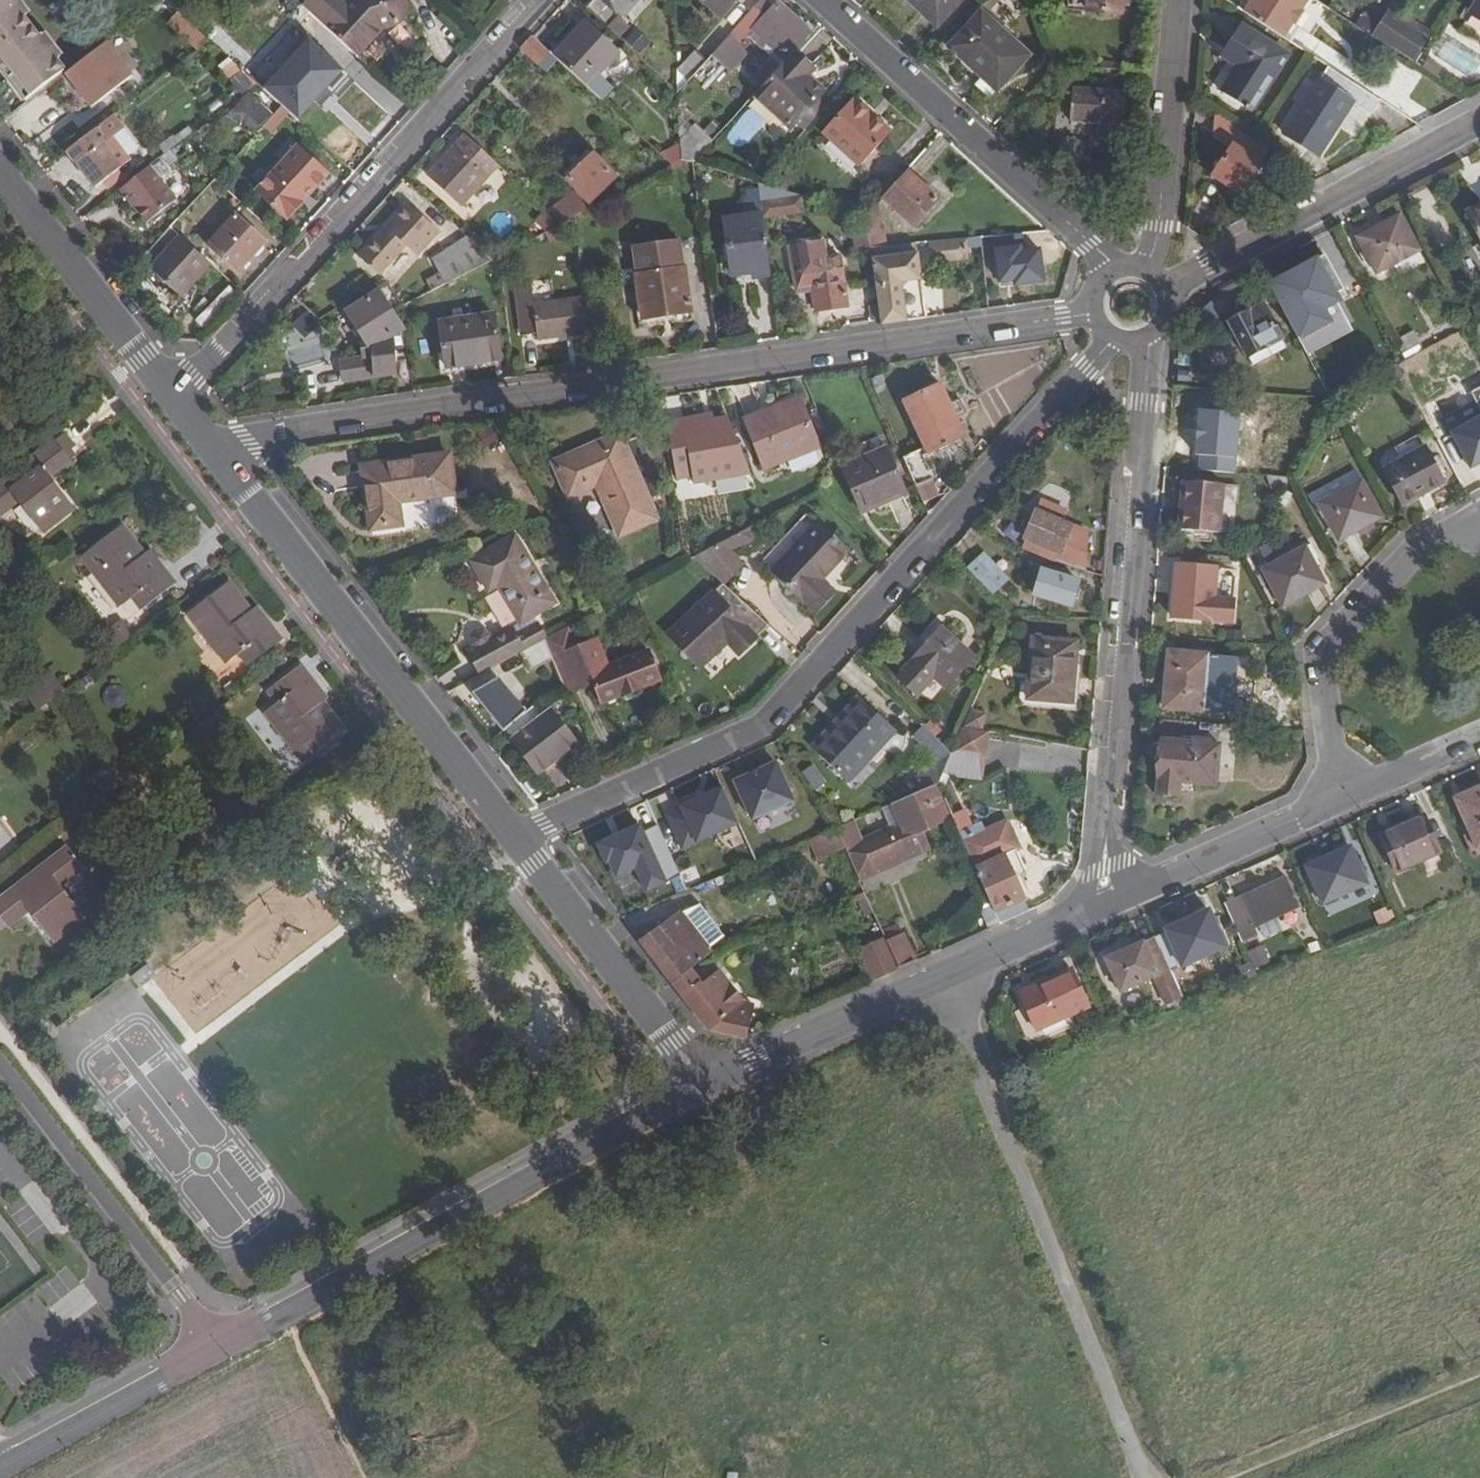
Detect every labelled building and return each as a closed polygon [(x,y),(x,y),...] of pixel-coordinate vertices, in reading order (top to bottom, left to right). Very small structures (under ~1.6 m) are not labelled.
[(29,102),(66,74),(68,73),(55,56),(57,54),(53,48),(50,51),(21,14),(24,11),(20,6),(17,7),(11,0),(0,0),(0,66),(29,102)] [(359,57),(386,29),(392,28),(399,24),(405,18),(407,15),(409,8),(408,0),(354,0),(328,29),(359,57)] [(589,9),(612,30),(639,0),(597,0),(589,9)] [(722,17),(738,0),(704,0),(722,17)] [(940,24),(964,0),(914,0),(940,24)] [(1086,11),(1123,15),(1124,0),(1087,0),(1086,11)] [(1285,37),(1295,23),(1297,25),(1305,13),(1303,10),(1311,0),(1255,0),(1247,12),(1285,37)] [(1472,13),(1479,19),(1479,1),(1472,13)] [(780,5),(768,19),(756,8),(731,37),(742,47),(757,30),(792,62),(800,53),(814,38),(780,5)] [(1033,55),(986,12),(954,46),(986,77),(979,85),(992,98),(1033,55)] [(1375,36),(1416,63),(1431,39),(1390,12),(1375,36)] [(581,19),(551,51),(558,57),(588,24),(581,19)] [(558,57),(600,96),(612,84),(598,72),(601,68),(605,71),(620,53),(588,24),(558,57)] [(1243,69),(1236,79),(1227,91),(1246,105),(1254,111),(1291,58),(1248,27),(1226,57),(1243,69)] [(535,36),(525,48),(540,62),(551,51),(535,36)] [(357,85),(308,41),(268,87),(300,117),(326,90),(341,103),(357,85)] [(134,77),(108,42),(68,73),(66,74),(93,109),(134,77)] [(683,70),(693,79),(710,61),(700,51),(683,70)] [(792,62),(764,93),(799,124),(828,94),(811,78),(818,71),(800,53),(792,62)] [(1243,69),(1226,57),(1219,66),(1226,72),(1236,79),(1243,69)] [(1368,91),(1334,69),(1288,139),(1314,156),(1350,102),(1357,107),(1368,91)] [(248,92),(259,84),(248,74),(237,86),(246,94),(248,92)] [(1075,89),(1073,121),(1103,124),(1101,141),(1123,143),(1127,93),(1075,89)] [(258,129),(282,106),(266,91),(256,100),(248,92),(246,94),(219,115),(227,124),(237,116),(247,116),(258,129)] [(858,102),(828,135),(863,167),(894,134),(858,102)] [(282,106),(262,128),(268,134),(289,112),(282,106)] [(116,116),(69,152),(99,188),(133,163),(114,139),(126,130),(116,116)] [(346,157),(361,141),(339,121),(324,137),(346,157)] [(464,205),(501,165),(469,135),(432,175),(464,205)] [(683,142),(663,154),(676,166),(685,161),(684,160),(683,142)] [(311,185),(315,190),(328,175),(299,147),(258,192),(289,220),(304,202),(299,198),(311,185)] [(1234,148),(1214,178),(1241,197),(1262,167),(1234,148)] [(582,190),(552,212),(564,224),(575,218),(598,206),(594,202),(620,180),(592,151),(567,174),(582,190)] [(151,167),(121,190),(148,224),(178,201),(151,167)] [(909,171),(884,198),(915,226),(940,200),(909,171)] [(120,172),(108,182),(112,188),(125,178),(120,172)] [(766,220),(801,211),(798,201),(763,209),(766,220)] [(386,231),(363,257),(382,276),(410,246),(420,256),(443,232),(411,203),(393,224),(395,227),(389,233),(386,231)] [(1466,213),(1479,239),(1479,205),(1466,213)] [(237,215),(210,244),(240,272),(267,243),(237,215)] [(1400,217),(1357,240),(1377,276),(1419,253),(1400,217)] [(756,279),(756,284),(769,283),(761,224),(727,230),(735,282),(756,279)] [(173,227),(143,260),(152,268),(182,236),(173,227)] [(869,231),(854,233),(858,258),(873,256),(872,250),(872,248),(869,231)] [(182,236),(152,268),(183,297),(212,264),(182,236)] [(929,265),(964,260),(961,238),(927,242),(929,265)] [(473,240),(437,259),(449,283),(494,260),(473,240)] [(641,275),(640,276),(646,319),(694,312),(687,269),(686,269),(682,240),(637,246),(641,275)] [(917,246),(872,250),(873,256),(884,325),(931,318),(917,246)] [(1324,254),(1269,281),(1309,356),(1352,330),(1335,298),(1344,292),(1324,254)] [(841,256),(796,262),(800,291),(815,288),(819,311),(850,306),(841,256)] [(756,279),(735,282),(736,291),(757,288),(756,284),(756,279)] [(354,358),(357,378),(400,373),(396,336),(407,327),(382,290),(350,312),(374,348),(375,355),(354,358)] [(591,332),(587,296),(520,306),(525,338),(540,336),(541,339),(591,332)] [(1281,341),(1263,306),(1247,315),(1229,325),(1248,359),(1281,341)] [(694,312),(646,319),(648,329),(695,323),(694,312)] [(498,316),(442,325),(450,368),(504,359),(498,316)] [(1412,329),(1395,339),(1406,358),(1423,348),(1412,329)] [(347,379),(357,378),(354,358),(344,359),(347,379)] [(339,386),(336,361),(304,365),(307,390),(339,386)] [(928,449),(906,457),(925,500),(941,493),(925,456),(967,437),(958,417),(966,413),(960,401),(952,405),(942,385),(905,402),(928,449)] [(787,408),(805,453),(820,446),(802,402),(787,408)] [(766,469),(805,453),(787,408),(768,417),(765,412),(746,420),(766,469)] [(717,414),(672,421),(683,486),(753,475),(731,418),(718,420),(717,414)] [(1453,435),(1471,470),(1479,465),(1479,420),(1453,435)] [(637,424),(624,431),(620,423),(556,457),(574,490),(601,475),(630,523),(665,504),(655,486),(667,479),(637,424)] [(63,456),(73,448),(63,435),(0,482),(0,514),(17,502),(40,534),(73,509),(49,477),(44,472),(63,456)] [(886,448),(843,466),(862,510),(878,503),(877,500),(904,487),(886,448)] [(1426,449),(1384,472),(1403,506),(1445,484),(1426,449)] [(453,452),(366,465),(375,529),(406,524),(403,500),(459,491),(453,452)] [(44,472),(49,477),(67,463),(63,456),(44,472)] [(1362,483),(1320,506),(1338,541),(1381,519),(1362,483)] [(1183,484),(1180,532),(1220,535),(1223,487),(1183,484)] [(1030,538),(1025,547),(1057,562),(1089,568),(1091,535),(1073,527),(1062,523),(1068,510),(1044,500),(1039,513),(1028,538),(1030,538)] [(819,523),(775,572),(817,608),(835,589),(824,579),(850,551),(819,523)] [(117,526),(77,555),(115,603),(125,596),(138,611),(171,586),(146,553),(141,558),(117,526)] [(525,622),(538,615),(560,603),(522,535),(477,560),(493,589),(502,584),(525,622)] [(708,552),(697,558),(726,583),(743,566),(731,540),(722,545),(708,552)] [(965,567),(991,595),(1009,579),(984,550),(965,567)] [(1305,550),(1264,572),(1282,608),(1324,586),(1305,550)] [(1049,593),(1057,571),(1046,568),(1040,589),(1049,593)] [(1216,571),(1177,568),(1172,620),(1212,623),(1216,571)] [(1057,571),(1049,593),(1078,601),(1085,579),(1057,571)] [(1222,571),(1216,571),(1212,623),(1232,625),(1236,580),(1221,579),(1222,571)] [(221,582),(183,611),(221,662),(232,654),(241,665),(275,639),(251,607),(244,612),(221,582)] [(770,622),(726,583),(674,631),(700,660),(725,637),(739,651),(770,622)] [(494,616),(506,612),(499,591),(487,595),(494,616)] [(538,615),(525,622),(514,628),(520,637),(531,631),(539,644),(548,640),(550,638),(538,615)] [(939,625),(912,655),(913,656),(894,677),(913,693),(931,673),(948,687),(976,657),(939,625)] [(472,651),(484,674),(533,648),(539,644),(531,631),(520,637),(514,628),(472,651)] [(578,650),(570,630),(550,638),(548,640),(563,676),(590,665),(596,681),(605,701),(660,678),(649,651),(609,668),(598,642),(578,650)] [(1076,640),(1035,637),(1030,695),(1071,698),(1074,661),(1076,640)] [(568,686),(563,676),(548,640),(539,644),(533,648),(552,692),(568,686)] [(1207,658),(1169,655),(1165,711),(1208,713),(1211,680),(1206,679),(1207,658)] [(298,665),(265,690),(274,704),(263,713),(301,761),(340,732),(316,702),(322,697),(298,665)] [(570,691),(596,681),(590,665),(563,676),(568,686),(570,691)] [(34,708),(63,691),(51,671),(22,688),(34,708)] [(474,694),(504,732),(521,717),(494,682),(474,694)] [(895,728),(865,696),(814,743),(844,775),(895,728)] [(554,710),(517,739),(541,769),(578,740),(554,710)] [(947,745),(926,725),(911,739),(931,760),(947,745)] [(949,773),(984,777),(990,731),(955,727),(949,773)] [(1162,743),(1157,799),(1171,800),(1172,786),(1206,789),(1209,747),(1204,747),(1174,744),(1162,743)] [(730,779),(747,822),(793,803),(775,760),(730,779)] [(815,765),(806,771),(817,788),(827,782),(815,765)] [(952,818),(937,784),(889,805),(898,826),(857,842),(849,822),(837,827),(846,846),(860,876),(930,847),(923,830),(952,818)] [(679,849),(737,828),(721,785),(663,806),(679,849)] [(1455,801),(1477,850),(1479,849),(1479,790),(1455,801)] [(1397,834),(1423,822),(1421,817),(1395,829),(1397,834)] [(611,880),(633,871),(643,894),(680,878),(654,818),(595,844),(611,880)] [(1423,822),(1397,834),(1385,840),(1398,872),(1442,853),(1428,820),(1423,822)] [(820,857),(846,846),(837,827),(812,837),(820,857)] [(21,905),(45,936),(73,915),(51,883),(73,867),(57,845),(0,889),(0,921),(21,905)] [(1028,898),(1017,874),(1008,854),(1004,855),(1000,846),(973,857),(997,911),(1028,898)] [(1015,850),(1008,854),(1017,874),(1025,870),(1015,850)] [(1352,850),(1308,870),(1324,906),(1368,886),(1352,850)] [(1285,881),(1226,907),(1239,936),(1298,910),(1285,881)] [(692,969),(694,968),(713,952),(710,948),(724,936),(700,905),(682,913),(643,942),(676,982),(692,969)] [(1209,912),(1166,932),(1166,934),(1181,967),(1182,969),(1226,949),(1209,912)] [(904,933),(889,940),(902,968),(917,961),(904,933)] [(860,946),(874,980),(902,968),(889,940),(886,934),(860,946)] [(1166,934),(1155,939),(1170,972),(1181,967),(1166,934)] [(1170,972),(1155,939),(1106,961),(1120,993),(1153,977),(1160,992),(1176,985),(1170,972)] [(1248,950),(1256,968),(1269,962),(1261,945),(1248,950)] [(676,982),(675,983),(684,994),(701,981),(692,969),(676,982)] [(704,984),(701,981),(684,994),(709,1026),(749,1035),(753,1034),(753,1018),(738,1017),(737,1010),(746,1003),(720,970),(704,984)] [(1035,1035),(1087,1012),(1070,974),(1018,997),(1035,1035)] [(1166,1006),(1183,1000),(1176,985),(1160,992),(1166,1006)] [(753,1002),(746,1003),(737,1010),(738,1017),(753,1018),(753,1002)]
